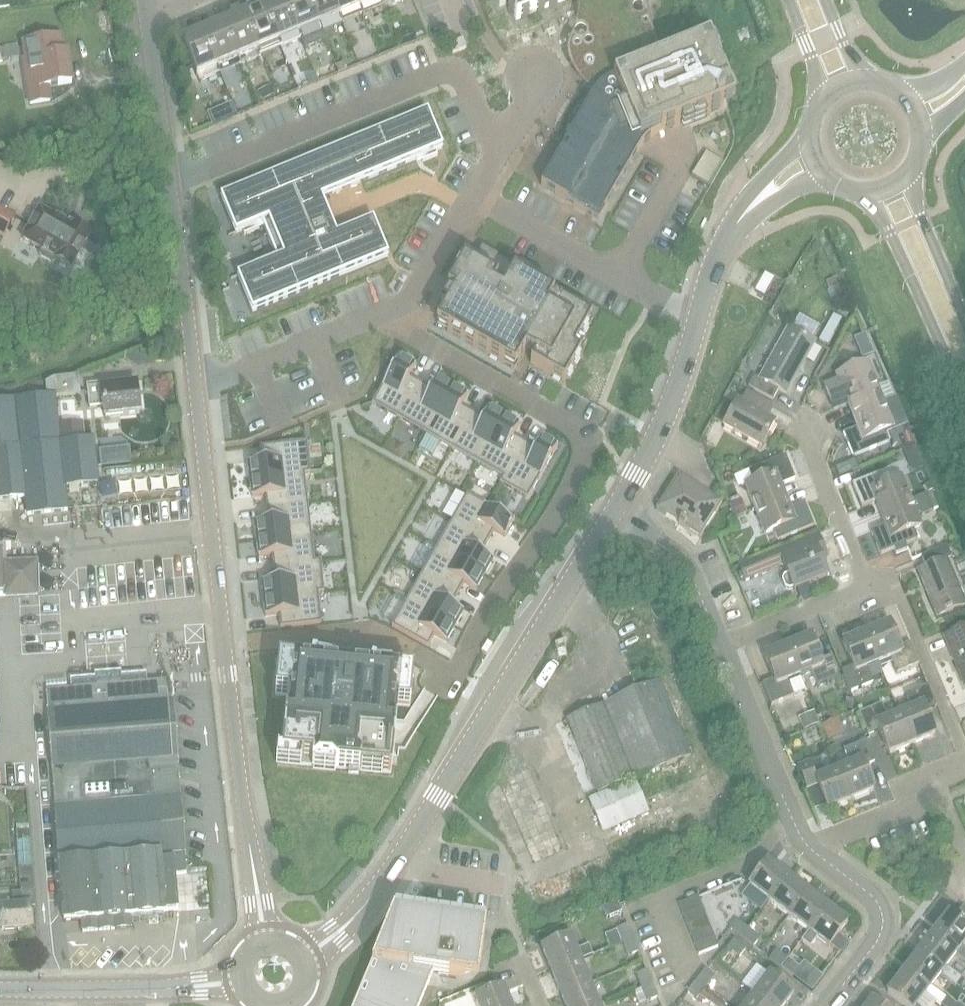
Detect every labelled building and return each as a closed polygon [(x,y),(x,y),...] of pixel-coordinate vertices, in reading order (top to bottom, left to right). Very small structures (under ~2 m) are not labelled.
[(10,8),(9,0),(0,0),(0,9),(10,8)] [(263,7),(277,42),(298,34),(284,0),(281,0),(263,7)] [(298,34),(304,48),(324,39),(319,25),(308,0),(284,0),(298,34)] [(319,25),(339,17),(332,0),(308,0),(319,25)] [(339,17),(359,8),(356,0),(332,0),(339,17)] [(359,8),(379,0),(356,0),(359,8)] [(499,6),(506,3),(505,3),(508,1),(516,19),(548,6),(548,5),(557,2),(563,0),(496,0),(499,6)] [(540,186),(599,219),(639,148),(641,146),(644,143),(647,140),(650,137),(653,136),(654,135),(655,135),(660,133),(680,124),(678,119),(686,115),(688,121),(723,107),(717,92),(722,90),(728,88),(709,40),(662,59),(648,44),(643,38),(638,31),(634,24),(630,16),(627,10),(625,5),(623,0),(579,0),(579,1),(582,8),(584,14),(586,21),(588,28),(590,34),(592,41),(593,48),(575,56),(573,57),(573,58),(572,58),(571,59),(571,60),(571,61),(572,61),(573,62),(574,62),(576,62),(578,62),(584,76),(586,81),(589,85),(591,89),(594,93),(590,99),(563,146),(564,146),(559,154),(559,153),(540,186)] [(263,7),(243,15),(257,51),(277,42),(263,7)] [(243,15),(223,24),(237,59),(257,51),(243,15)] [(223,24),(201,33),(216,68),(237,59),(223,24)] [(216,68),(201,33),(181,41),(195,76),(216,68)] [(25,58),(22,58),(29,104),(49,100),(47,86),(71,83),(66,51),(63,52),(61,37),(23,43),(25,58)] [(462,39),(448,44),(452,53),(465,47),(462,39)] [(17,46),(1,49),(3,61),(19,58),(17,46)] [(343,63),(335,66),(338,73),(346,70),(343,63)] [(314,73),(306,77),(309,85),(318,81),(314,73)] [(269,87),(256,92),(260,100),(272,95),(269,87)] [(219,108),(207,113),(212,125),(224,120),(219,108)] [(427,112),(221,197),(235,233),(262,222),(277,259),(237,275),(252,311),(387,256),(372,220),(336,235),(321,198),(442,148),(427,112)] [(3,239),(15,216),(0,208),(0,237),(3,239)] [(88,235),(89,234),(72,225),(71,226),(47,212),(41,222),(33,217),(21,238),(41,249),(37,255),(51,263),(55,257),(70,266),(79,250),(91,256),(99,241),(88,235)] [(448,304),(439,319),(450,325),(446,332),(503,364),(507,357),(518,364),(525,351),(534,356),(530,363),(563,382),(580,353),(573,349),(587,324),(576,318),(580,311),(553,296),(557,288),(541,279),(540,280),(541,281),(537,287),(526,280),(529,274),(531,275),(531,274),(481,245),(458,285),(459,286),(449,305),(448,304)] [(763,276),(753,293),(762,299),(772,281),(763,276)] [(748,386),(772,400),(778,389),(786,394),(815,342),(788,327),(759,379),(754,376),(748,386)] [(869,345),(858,349),(862,359),(873,354),(869,345)] [(399,356),(371,404),(399,419),(419,383),(409,377),(415,365),(399,356)] [(848,404),(853,415),(883,403),(873,378),(866,362),(836,375),(838,380),(824,386),(833,410),(848,404)] [(419,383),(399,419),(425,434),(452,385),(437,377),(430,389),(419,383)] [(84,386),(85,393),(86,406),(103,404),(104,416),(138,412),(135,384),(116,387),(115,383),(84,386)] [(452,385),(425,434),(451,449),(472,412),(461,406),(468,394),(452,385)] [(767,418),(773,407),(746,393),(740,403),(737,401),(723,426),(760,447),(774,422),(767,418)] [(54,394),(16,399),(21,448),(23,463),(27,497),(25,497),(26,514),(67,510),(65,486),(60,442),(58,426),(54,394)] [(21,448),(16,399),(0,401),(0,450),(21,448)] [(883,403),(853,415),(858,427),(843,433),(853,457),(889,441),(885,431),(893,427),(883,403)] [(472,412),(451,449),(477,464),(505,414),(489,406),(483,418),(472,412)] [(505,414),(477,464),(502,478),(503,479),(524,441),(514,435),(520,423),(505,414)] [(81,423),(58,426),(60,442),(83,439),(81,423)] [(502,478),(499,483),(527,499),(558,444),(542,435),(535,447),(524,441),(503,479),(502,478)] [(60,442),(65,486),(98,481),(93,438),(83,439),(60,442)] [(261,460),(247,462),(249,479),(304,473),(304,474),(310,473),(306,442),(259,447),(261,460)] [(914,446),(901,452),(910,473),(923,467),(918,455),(914,446)] [(0,450),(0,465),(23,463),(21,448),(0,450)] [(130,448),(100,451),(102,467),(132,464),(130,448)] [(745,484),(755,508),(784,496),(780,485),(795,479),(785,455),(748,470),(753,481),(745,484)] [(853,461),(844,465),(847,473),(857,469),(853,461)] [(27,497),(23,463),(0,465),(0,500),(27,497)] [(876,501),(881,513),(910,500),(901,476),(893,479),(888,469),(852,483),(861,507),(876,501)] [(304,473),(249,479),(251,497),(265,496),(266,508),(307,503),(304,474),(304,473)] [(655,509),(679,524),(699,537),(721,503),(678,475),(655,509)] [(454,491),(441,514),(452,520),(451,521),(487,542),(493,531),(505,538),(514,522),(466,494),(465,497),(454,491)] [(910,500),(881,513),(885,524),(871,530),(880,554),(894,548),(896,554),(907,549),(905,544),(917,539),(913,528),(921,525),(916,515),(920,513),(921,516),(933,511),(933,510),(937,509),(931,493),(927,495),(926,494),(911,501),(910,500)] [(784,496),(755,508),(765,533),(773,530),(777,541),(813,526),(804,502),(789,508),(784,496)] [(728,504),(734,518),(747,513),(741,499),(728,504)] [(267,520),(254,521),(256,539),(311,533),(307,503),(266,508),(267,520)] [(451,521),(436,547),(484,575),(493,559),(481,553),(487,542),(451,521)] [(311,533),(256,539),(258,557),(271,555),(273,567),(314,563),(314,562),(311,533)] [(817,534),(751,560),(738,565),(745,581),(777,568),(775,565),(782,562),(787,575),(784,577),(783,581),(785,587),(789,589),(792,587),(793,589),(827,576),(821,560),(827,558),(817,534)] [(425,542),(411,567),(422,573),(421,573),(458,594),(463,583),(475,590),(484,575),(436,547),(436,548),(425,542)] [(925,567),(917,570),(936,617),(964,605),(946,559),(951,557),(947,545),(921,556),(925,567)] [(5,590),(5,595),(37,594),(37,590),(36,562),(2,563),(1,549),(0,549),(0,590),(5,590)] [(274,579),(261,581),(263,599),(317,592),(318,593),(324,593),(320,561),(314,562),(314,563),(273,567),(274,579)] [(421,573),(407,599),(455,627),(463,611),(452,605),(458,594),(421,573)] [(317,592),(263,599),(265,616),(278,615),(280,628),(321,623),(318,593),(317,592)] [(395,595),(382,618),(393,624),(391,627),(427,647),(434,636),(446,642),(455,627),(407,599),(406,601),(395,595)] [(513,778),(512,784),(513,790),(518,788),(522,798),(517,801),(524,816),(529,814),(533,825),(528,827),(535,842),(540,840),(544,852),(539,854),(546,869),(551,867),(556,878),(550,881),(556,895),(600,878),(566,798),(572,789),(581,794),(595,772),(582,764),(668,627),(622,598),(610,616),(615,619),(608,629),(604,626),(592,646),(596,648),(592,657),(586,654),(575,673),(580,675),(574,684),(570,681),(559,700),(563,703),(558,711),(553,709),(542,727),(546,730),(540,739),(535,737),(522,758),(528,761),(521,771),(517,768),(514,773),(513,778)] [(889,623),(866,633),(878,663),(889,658),(896,673),(918,664),(909,642),(899,647),(889,623)] [(964,685),(964,684),(964,628),(945,637),(964,685)] [(878,663),(866,633),(842,642),(852,666),(841,671),(850,692),(872,683),(866,668),(878,663)] [(810,636),(787,645),(799,676),(811,671),(817,686),(839,677),(831,655),(819,660),(810,636)] [(799,676),(787,645),(763,655),(773,679),(762,683),(771,705),(793,696),(787,681),(799,676)] [(278,660),(275,694),(287,695),(281,763),(390,773),(395,722),(397,706),(409,707),(412,673),(400,672),(370,669),(370,668),(369,667),(370,663),(371,663),(371,660),(368,660),(368,661),(363,660),(363,659),(361,659),(361,660),(356,660),(356,659),(354,658),(354,659),(349,659),(349,658),(346,658),(346,661),(347,661),(346,665),(345,665),(345,667),(278,660)] [(46,691),(48,712),(47,712),(52,783),(54,808),(53,808),(57,864),(58,864),(62,921),(79,920),(80,932),(130,928),(129,916),(163,913),(163,911),(177,910),(174,875),(185,874),(184,854),(185,854),(181,798),(180,798),(177,759),(178,759),(173,702),(171,681),(46,691)] [(910,709),(899,714),(911,744),(935,735),(925,711),(936,706),(927,685),(904,694),(910,709)] [(846,697),(845,707),(853,708),(854,698),(846,697)] [(911,744),(899,714),(887,719),(881,704),(858,713),(867,735),(878,730),(888,754),(911,744)] [(813,711),(798,717),(803,730),(818,723),(813,711)] [(837,717),(821,724),(828,740),(844,734),(837,717)] [(849,765),(837,769),(850,800),(873,790),(863,766),(875,762),(865,740),(843,750),(849,765)] [(850,800),(837,769),(826,774),(819,759),(797,769),(806,790),(817,785),(827,809),(850,800)] [(27,825),(14,826),(16,841),(28,839),(27,825)] [(0,908),(0,915),(1,930),(31,927),(29,906),(33,905),(28,839),(16,841),(20,891),(11,892),(13,907),(0,908)] [(748,886),(769,901),(787,877),(767,861),(748,886)] [(769,901),(788,916),(807,892),(787,877),(769,901)] [(788,916),(808,931),(826,907),(807,892),(788,916)] [(677,904),(681,914),(701,906),(697,896),(677,904)] [(615,900),(601,905),(605,916),(620,911),(615,900)] [(681,914),(685,924),(705,916),(701,906),(681,914)] [(808,932),(801,941),(810,947),(816,938),(828,947),(831,944),(837,935),(847,923),(826,907),(808,932)] [(932,933),(957,952),(955,954),(964,962),(964,950),(960,947),(964,940),(964,909),(962,907),(954,918),(947,913),(932,933)] [(354,1005),(419,1005),(433,973),(459,977),(478,968),(485,927),(395,915),(392,914),(354,1005)] [(685,924),(690,934),(709,927),(705,916),(685,924)] [(729,928),(741,936),(747,928),(736,919),(729,928)] [(627,924),(617,929),(622,942),(633,938),(627,924)] [(690,934),(694,944),(713,937),(709,927),(690,934)] [(747,928),(741,936),(753,946),(760,937),(747,928)] [(617,930),(606,935),(611,947),(622,942),(617,930)] [(932,933),(917,953),(941,971),(939,974),(955,986),(961,978),(945,966),(955,954),(957,952),(932,933)] [(837,935),(831,944),(842,952),(848,944),(837,935)] [(541,948),(551,971),(579,960),(570,936),(541,948)] [(713,937),(694,944),(698,954),(717,947),(713,937)] [(633,938),(622,942),(628,956),(638,951),(633,938)] [(735,940),(729,948),(739,956),(746,948),(735,940)] [(770,959),(782,968),(788,959),(777,950),(770,959)] [(917,953),(902,973),(926,991),(924,994),(940,1005),(946,998),(930,986),(939,974),(941,971),(917,953)] [(788,959),(782,968),(793,976),(800,968),(788,959)] [(551,971),(560,994),(589,983),(579,960),(551,971)] [(705,969),(696,981),(705,988),(714,976),(705,969)] [(636,974),(641,988),(652,985),(646,970),(636,974)] [(902,973),(887,993),(904,1005),(915,1005),(924,994),(926,991),(902,973)] [(753,994),(769,1005),(783,1005),(793,993),(769,974),(753,994)] [(687,993),(688,994),(696,1000),(700,996),(706,1001),(712,1005),(722,1005),(725,1003),(705,988),(696,981),(687,993)] [(565,1005),(597,1005),(598,1005),(589,983),(560,994),(565,1005)] [(652,985),(641,988),(647,1001),(657,997),(652,985)] [(477,1005),(510,1005),(503,987),(474,998),(477,1005)] [(744,1005),(769,1005),(753,994),(744,1005)]
